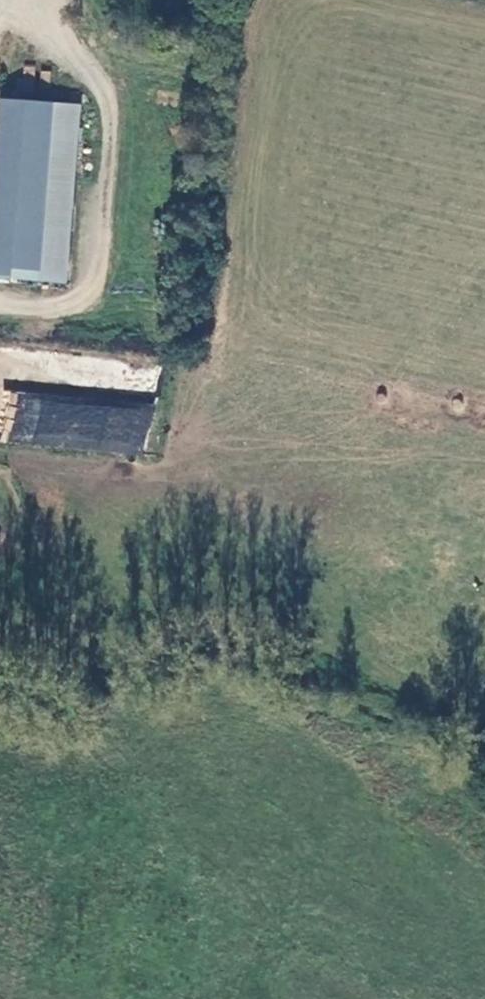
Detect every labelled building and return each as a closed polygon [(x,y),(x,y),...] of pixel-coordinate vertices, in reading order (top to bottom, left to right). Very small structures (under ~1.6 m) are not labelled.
[(10,103),(0,262),(0,284),(78,288),(93,107),(10,103)] [(16,394),(11,443),(145,457),(150,408),(16,394)]
